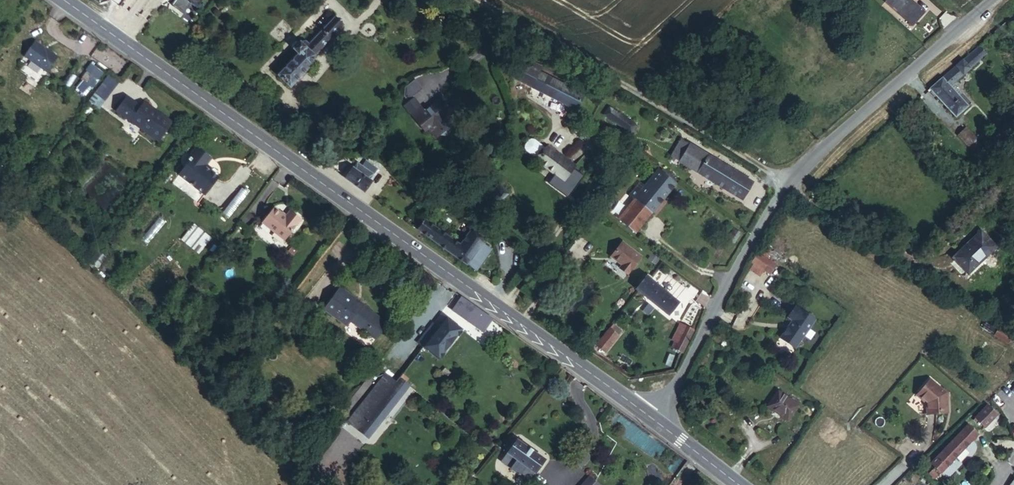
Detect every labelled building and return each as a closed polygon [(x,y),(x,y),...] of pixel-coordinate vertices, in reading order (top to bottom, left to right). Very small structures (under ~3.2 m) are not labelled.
[(173,6),(185,14),(192,3),(200,8),(205,0),(177,0),(173,6)] [(908,24),(920,12),(907,0),(882,0),(908,24)] [(295,54),(275,75),(289,87),(310,66),(313,55),(341,25),(334,19),(308,45),(304,42),(302,41),(299,45),(296,42),(290,48),(295,54)] [(37,40),(26,56),(49,72),(60,56),(37,40)] [(978,44),(926,89),(933,97),(936,95),(955,116),(969,104),(961,95),(959,98),(948,86),(985,53),(978,44)] [(541,74),(543,69),(535,64),(531,70),(525,66),(517,81),(532,89),(541,74)] [(532,89),(575,111),(582,96),(541,74),(532,89)] [(103,110),(118,81),(106,75),(91,104),(103,110)] [(119,112),(161,143),(175,125),(161,114),(160,116),(154,111),(155,110),(147,104),(144,108),(130,98),(119,112)] [(420,108),(410,116),(424,133),(427,131),(435,140),(439,137),(448,138),(449,129),(454,125),(446,116),(450,113),(440,101),(424,114),(420,108)] [(635,126),(608,107),(603,114),(629,133),(635,126)] [(962,125),(954,133),(964,144),(972,136),(962,125)] [(522,149),(524,151),(536,160),(535,162),(553,175),(551,177),(560,183),(573,165),(564,159),(563,161),(545,148),(543,150),(531,141),(528,140),(526,141),(523,146),(522,149)] [(705,156),(679,140),(670,156),(696,172),(696,173),(740,201),(751,183),(707,154),(705,156)] [(213,158),(199,147),(190,159),(192,161),(181,174),(207,195),(220,178),(206,167),(213,158)] [(351,169),(345,178),(367,194),(374,186),(367,181),(371,175),(361,167),(356,173),(351,169)] [(633,233),(658,202),(672,184),(656,170),(632,199),(623,192),(607,211),(633,233)] [(286,242),(302,222),(291,213),(287,216),(277,207),(263,223),(286,242)] [(148,242),(165,223),(160,218),(143,238),(148,242)] [(425,220),(418,230),(465,264),(467,262),(476,269),(490,249),(480,241),(480,240),(467,232),(459,244),(425,220)] [(195,223),(181,240),(199,255),(213,238),(195,223)] [(949,261),(965,277),(994,250),(979,233),(949,261)] [(641,258),(622,243),(610,258),(621,267),(619,270),(627,276),(641,258)] [(767,261),(756,253),(750,262),(761,270),(767,261)] [(643,279),(634,290),(655,307),(666,317),(675,304),(643,279)] [(357,299),(341,288),(325,310),(347,326),(351,321),(376,339),(389,322),(364,304),(362,305),(356,301),(357,299)] [(486,335),(497,320),(464,297),(454,312),(486,335)] [(805,316),(790,305),(782,316),(786,319),(779,330),(780,334),(792,343),(807,323),(802,320),(805,316)] [(466,330),(449,317),(441,327),(435,323),(427,333),(432,337),(421,351),(426,355),(429,350),(442,360),(466,330)] [(692,333),(682,327),(675,341),(673,340),(668,347),(680,353),(692,333)] [(587,352),(597,359),(615,336),(606,329),(587,352)] [(789,347),(792,343),(780,334),(779,330),(774,336),(789,347)] [(1000,336),(995,332),(990,340),(996,343),(1000,336)] [(1007,340),(1000,336),(996,343),(1003,348),(1007,340)] [(397,382),(402,375),(416,357),(407,349),(388,373),(397,382)] [(349,423),(358,430),(360,427),(397,382),(388,373),(349,423)] [(357,458),(415,385),(402,375),(397,382),(360,427),(358,430),(344,447),(357,458)] [(943,395),(925,380),(911,396),(921,404),(922,414),(932,414),(933,412),(943,411),(942,397),(943,395)] [(799,409),(779,393),(767,407),(788,423),(799,409)] [(996,415),(986,406),(974,418),(983,427),(996,415)] [(966,425),(930,463),(940,472),(976,435),(966,425)] [(521,440),(512,453),(522,461),(517,467),(525,474),(530,467),(539,474),(549,461),(521,440)] [(512,453),(507,460),(517,467),(522,461),(512,453)] [(337,456),(327,468),(337,475),(347,464),(337,456)] [(525,474),(534,481),(539,474),(530,467),(525,474)]
